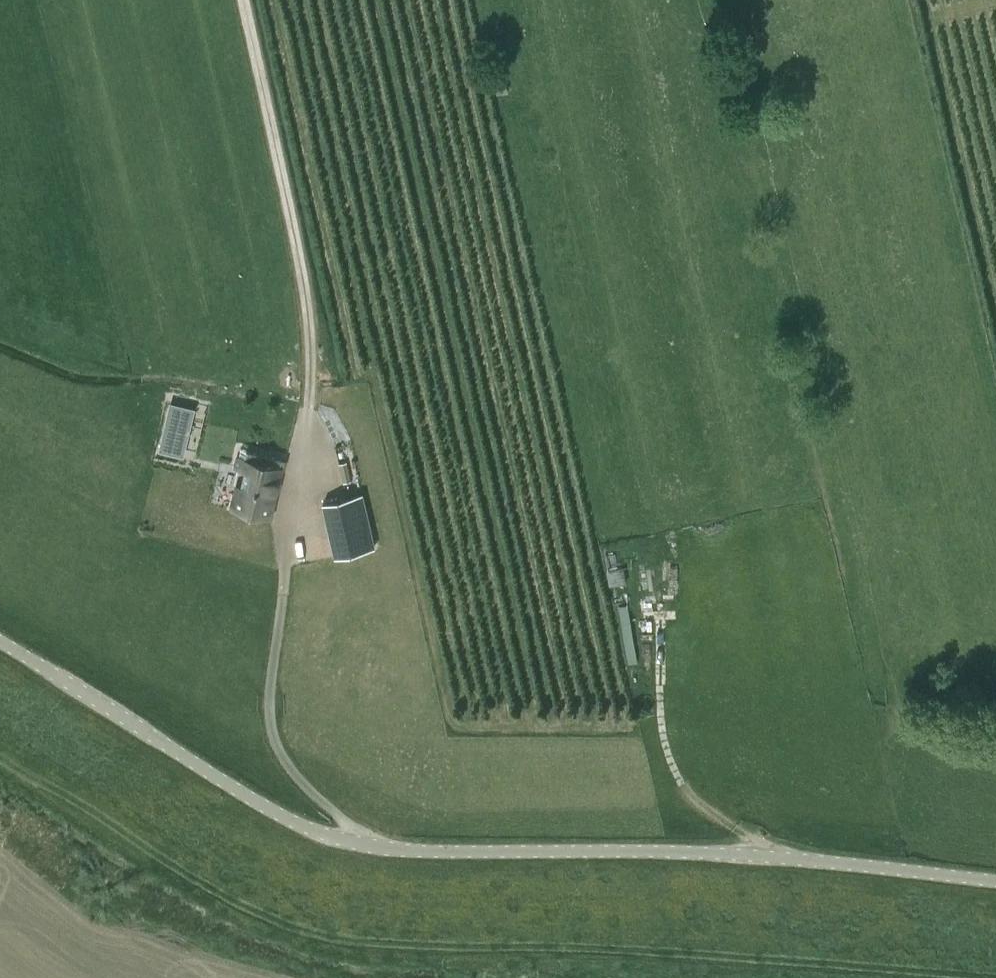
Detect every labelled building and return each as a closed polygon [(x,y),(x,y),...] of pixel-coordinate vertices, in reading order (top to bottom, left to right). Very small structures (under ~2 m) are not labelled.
[(171,401),(159,450),(185,456),(196,407),(171,401)] [(239,486),(233,507),(268,516),(282,458),(241,448),(236,468),(245,470),(241,486),(239,486)] [(322,503),(335,556),(374,547),(362,494),(322,503)] [(616,545),(602,547),(608,584),(627,581),(623,557),(618,558),(616,545)]
